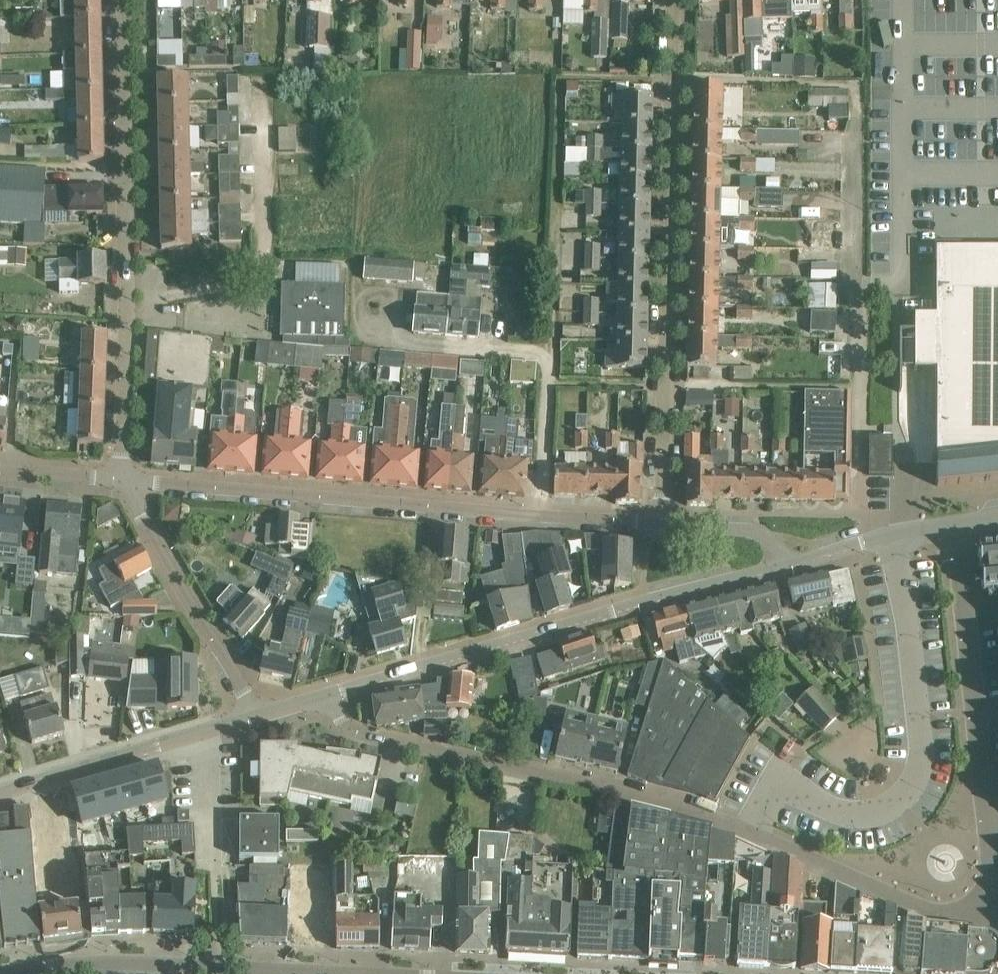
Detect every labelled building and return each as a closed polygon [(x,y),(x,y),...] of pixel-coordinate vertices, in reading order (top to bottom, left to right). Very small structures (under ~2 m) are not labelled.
[(100,0),(75,0),(75,17),(100,17),(100,0)] [(206,9),(206,0),(195,0),(195,9),(206,9)] [(206,9),(206,14),(217,14),(217,0),(206,0),(206,9)] [(413,0),(401,0),(400,8),(413,8),(413,0)] [(437,9),(450,9),(451,0),(437,0),(437,9)] [(505,0),(493,0),(493,11),(505,11),(505,0)] [(529,12),(543,12),(543,0),(529,0),(529,12)] [(597,0),(563,0),(563,11),(585,11),(584,14),(597,14),(597,0)] [(743,0),(698,0),(698,1),(730,0),(731,16),(726,16),(727,57),(744,56),(743,43),(743,39),(742,21),(744,21),(743,0)] [(744,21),(742,21),(743,39),(762,38),(762,21),(763,21),(763,20),(792,19),(792,14),(791,0),(743,0),(744,21)] [(792,14),(810,14),(810,34),(823,33),(822,17),(821,0),(791,0),(792,14)] [(850,0),(839,0),(840,17),(838,17),(839,32),(851,32),(850,0)] [(627,41),(628,5),(613,4),(611,41),(627,41)] [(244,27),(255,26),(255,6),(243,7),(244,27)] [(331,13),(307,12),(306,46),(330,47),(331,13)] [(439,45),(440,15),(425,14),(423,44),(439,45)] [(76,53),(101,52),(100,17),(75,17),(76,53)] [(592,58),(606,58),(607,21),(593,20),(592,58)] [(422,32),(409,31),(408,70),(420,70),(422,32)] [(183,42),(157,42),(157,46),(157,57),(157,68),(176,68),(183,67),(183,42)] [(744,68),(754,67),(754,43),(748,43),(743,43),(744,56),(744,68)] [(102,89),(101,54),(101,52),(76,53),(63,53),(63,72),(77,71),(77,89),(102,89)] [(780,57),(780,63),(770,63),(771,78),(815,77),(814,55),(780,57)] [(209,67),(227,67),(227,56),(208,57),(209,67)] [(190,68),(209,67),(208,57),(190,57),(190,68)] [(187,77),(158,78),(158,102),(188,102),(187,77)] [(227,96),(238,95),(237,77),(227,77),(227,96)] [(567,83),(567,93),(578,93),(578,83),(567,83)] [(694,85),(693,129),(721,130),(723,86),(694,85)] [(103,124),(102,90),(102,89),(77,89),(77,90),(63,90),(34,92),(10,92),(10,116),(34,115),(34,110),(78,109),(78,125),(103,124)] [(828,111),(848,111),(849,91),(809,90),(808,107),(823,107),(823,109),(828,109),(828,111)] [(652,96),(632,96),(614,95),(613,111),(623,111),(623,123),(651,124),(652,96)] [(188,102),(158,102),(159,127),(188,126),(188,102)] [(217,126),(239,125),(238,106),(228,106),(228,113),(217,113),(217,126)] [(650,151),(651,124),(623,123),(622,151),(650,151)] [(104,162),(103,126),(103,124),(78,125),(79,163),(104,162)] [(229,144),(239,144),(239,125),(217,126),(217,127),(205,127),(206,142),(218,141),(218,144),(229,144)] [(188,126),(159,127),(159,151),(189,151),(188,126)] [(721,160),(721,130),(693,129),(692,160),(721,160)] [(741,131),(741,143),(755,143),(756,143),(756,132),(741,131)] [(798,132),(756,132),(756,143),(755,143),(755,145),(798,146),(798,132)] [(587,150),(603,150),(603,137),(587,137),(587,150)] [(66,147),(50,147),(51,158),(66,158),(66,147)] [(603,150),(587,150),(567,149),(566,163),(587,164),(587,163),(622,164),(621,178),(650,178),(650,151),(622,151),(603,150)] [(189,151),(159,151),(160,176),(201,175),(204,175),(204,164),(189,164),(189,151)] [(219,174),(240,173),(239,156),(229,156),(219,156),(219,174)] [(756,160),(740,159),(740,171),(755,172),(756,160)] [(721,160),(692,160),(692,189),(720,190),(721,160)] [(45,169),(0,166),(0,222),(25,225),(25,245),(43,245),(44,209),(70,209),(70,214),(102,214),(102,188),(45,188),(45,169)] [(240,192),(240,186),(240,173),(219,174),(219,192),(240,192)] [(201,175),(160,176),(160,201),(190,200),(190,186),(201,186),(201,175)] [(649,206),(650,178),(621,178),(621,205),(649,206)] [(720,190),(692,189),(691,218),(739,219),(739,201),(754,202),(755,191),(720,190)] [(601,204),(602,191),(586,191),(586,204),(601,204)] [(190,200),(160,201),(161,225),(209,224),(209,213),(190,213),(190,200)] [(601,218),(601,204),(586,204),(586,205),(574,205),(574,217),(601,218)] [(241,205),(220,205),(219,205),(219,224),(241,223),(241,205)] [(648,233),(649,206),(621,205),(620,232),(648,233)] [(469,228),(468,244),(480,245),(481,235),(482,235),(482,232),(495,232),(495,219),(482,218),(481,228),(469,228)] [(739,219),(691,218),(690,248),(718,248),(719,230),(754,231),(754,220),(739,219)] [(241,223),(219,224),(220,235),(220,244),(242,243),(241,223)] [(209,224),(161,225),(162,250),(191,249),(191,235),(220,235),(219,224),(209,224)] [(648,260),(648,233),(620,232),(619,259),(648,260)] [(584,245),(584,258),(600,259),(600,246),(584,245)] [(753,247),(738,247),(737,259),(753,260),(753,249),(753,247)] [(718,248),(690,248),(689,277),(718,278),(718,259),(718,248)] [(899,356),(901,356),(936,356),(936,462),(936,486),(997,479),(997,264),(962,264),(962,249),(936,249),(936,297),(936,316),(914,316),(914,331),(899,331),(899,356)] [(72,259),(59,259),(60,282),(60,291),(79,290),(79,285),(106,284),(105,256),(78,256),(78,261),(72,261),(72,259)] [(600,272),(600,259),(584,258),(584,271),(600,272)] [(414,263),(366,259),(364,280),(413,283),(413,279),(425,280),(427,264),(414,263)] [(647,287),(648,260),(619,259),(619,286),(647,287)] [(294,284),(282,284),(280,336),(283,337),(283,341),(297,342),(324,345),(347,347),(348,338),(342,338),(342,317),(343,317),(344,286),(338,285),(339,265),(295,264),(294,284)] [(811,264),(811,280),(835,280),(836,264),(811,264)] [(490,288),(491,269),(451,266),(450,281),(467,282),(478,283),(477,288),(490,288)] [(718,278),(689,277),(689,308),(717,308),(717,288),(753,290),(753,279),(718,278)] [(478,338),(481,300),(466,299),(467,282),(450,281),(449,297),(446,336),(478,338)] [(647,287),(619,286),(606,286),(606,300),(599,300),(599,313),(618,313),(647,314),(647,287)] [(446,336),(449,297),(417,295),(414,333),(446,336)] [(599,300),(568,299),(563,299),(562,312),(599,313),(599,300)] [(736,306),(736,320),(752,320),(752,307),(736,306)] [(731,309),(717,308),(689,308),(688,337),(716,337),(716,335),(731,336),(731,309)] [(598,326),(599,313),(562,312),(562,325),(598,326)] [(835,334),(836,313),(811,312),(810,332),(835,334)] [(646,341),(647,314),(618,313),(618,341),(646,341)] [(17,317),(13,325),(20,328),(24,321),(17,317)] [(214,338),(186,335),(160,332),(155,387),(158,388),(159,387),(192,390),(209,392),(210,382),(210,381),(210,374),(211,374),(213,351),(214,338)] [(107,334),(87,333),(83,333),(81,369),(106,370),(107,334)] [(716,337),(688,337),(687,367),(715,368),(716,349),(751,349),(751,338),(716,337)] [(294,368),(297,342),(283,341),(283,344),(269,343),(267,365),(294,368)] [(645,369),(646,341),(618,341),(617,352),(607,352),(607,368),(645,369)] [(323,357),(324,345),(297,342),(294,368),(321,370),(323,357)] [(4,346),(3,356),(13,356),(14,346),(4,346)] [(380,351),(379,367),(403,370),(404,367),(405,354),(380,351)] [(432,357),(405,354),(404,367),(431,370),(431,369),(432,357)] [(458,358),(432,355),(432,357),(431,369),(457,371),(458,358)] [(460,360),(459,374),(481,375),(482,361),(460,360)] [(511,363),(510,384),(535,386),(536,367),(536,364),(511,363)] [(734,368),(733,380),(752,381),(752,368),(734,368)] [(106,370),(81,369),(79,406),(104,407),(106,370)] [(237,401),(238,384),(222,383),(220,411),(225,412),(223,435),(210,434),(207,472),(231,474),(237,401)] [(190,408),(191,404),(192,390),(159,387),(158,388),(157,405),(177,407),(190,408)] [(207,405),(209,392),(192,390),(191,404),(207,405)] [(714,392),(688,392),(688,406),(714,407),(714,392)] [(850,393),(830,392),(805,392),(803,454),(834,454),(833,474),(803,474),(803,501),(834,501),(834,499),(848,500),(850,393)] [(401,398),(388,397),(387,400),(385,399),(382,430),(374,429),(369,486),(393,488),(401,398)] [(418,403),(414,402),(414,399),(401,398),(393,488),(417,490),(421,451),(413,451),(418,403)] [(245,401),(237,401),(231,474),(254,476),(257,437),(255,437),(257,418),(252,412),(244,411),(245,401)] [(339,483),(346,402),(330,401),(328,425),(333,426),(332,444),(319,443),(316,481),(339,483)] [(367,431),(355,430),(355,422),(360,423),(362,404),(346,402),(339,483),(363,485),(366,447),(367,431)] [(21,405),(20,414),(32,416),(33,406),(21,405)] [(173,466),(177,407),(157,405),(151,465),(173,466)] [(103,445),(104,407),(79,406),(78,444),(103,445)] [(448,492),(455,407),(442,406),(438,442),(431,441),(430,453),(427,452),(424,490),(448,492)] [(188,432),(190,408),(177,407),(173,466),(194,468),(197,432),(188,432)] [(462,454),(463,443),(465,408),(455,407),(448,492),(471,494),(475,456),(462,454)] [(285,478),(291,412),(280,411),(279,421),(277,439),(265,438),(261,476),(285,478)] [(299,441),(301,423),(302,414),(291,412),(285,478),(309,480),(312,442),(299,441)] [(576,416),(576,430),(586,430),(587,416),(576,416)] [(519,419),(508,418),(507,429),(502,497),(525,499),(528,464),(533,464),(534,443),(517,443),(519,419)] [(502,497),(507,429),(496,428),(495,440),(485,439),(484,457),(481,457),(478,495),(502,497)] [(588,449),(588,432),(575,432),(575,449),(588,449)] [(605,449),(618,449),(618,434),(606,433),(605,449)] [(711,507),(711,499),(713,436),(711,436),(710,458),(699,458),(699,446),(685,445),(685,467),(688,467),(687,506),(711,507)] [(742,472),(728,472),(728,452),(723,452),(723,436),(713,436),(711,499),(741,499),(742,472)] [(735,452),(754,453),(754,437),(741,437),(736,437),(735,452)] [(772,437),(772,453),(784,453),(785,438),(772,437)] [(892,438),(891,438),(869,437),(869,475),(892,475),(892,438)] [(643,466),(643,445),(630,444),(630,456),(616,456),(616,469),(615,496),(615,504),(639,505),(640,466),(643,466)] [(586,469),(574,469),(554,468),(554,495),(585,496),(586,469)] [(615,496),(616,469),(586,469),(585,496),(615,496)] [(773,473),(742,472),(741,499),(772,500),(773,473)] [(803,474),(773,473),(772,500),(803,501),(803,474)] [(19,550),(21,550),(26,502),(0,500),(0,548),(19,550)] [(76,576),(78,561),(82,507),(47,505),(42,573),(76,576)] [(175,520),(175,505),(163,505),(163,520),(175,520)] [(314,525),(299,524),(300,518),(279,516),(278,527),(267,526),(266,546),(279,547),(278,556),(311,559),(314,525)] [(257,537),(236,530),(232,541),(253,548),(257,537)] [(442,581),(468,583),(470,565),(465,564),(468,533),(441,531),(439,563),(443,563),(442,581)] [(486,532),(485,544),(499,546),(500,534),(486,532)] [(563,534),(536,532),(538,560),(545,583),(538,585),(547,615),(570,608),(566,595),(567,594),(566,592),(565,592),(561,580),(572,577),(563,547),(564,547),(563,534)] [(600,552),(600,536),(584,535),(586,552),(600,552)] [(630,544),(604,543),(603,585),(614,585),(614,587),(618,587),(618,586),(629,586),(630,544)] [(962,548),(997,881),(997,544),(962,548)] [(144,602),(132,579),(152,569),(140,547),(114,562),(99,570),(105,583),(99,586),(111,608),(123,602),(123,617),(157,617),(157,601),(144,602)] [(528,588),(523,556),(509,558),(511,569),(481,578),(484,588),(486,587),(490,600),(488,601),(497,631),(520,624),(519,622),(532,618),(528,588)] [(17,567),(15,585),(33,587),(35,560),(18,558),(17,567)] [(273,577),(265,594),(280,600),(293,568),(275,560),(268,575),(273,577)] [(855,603),(852,591),(848,571),(827,576),(827,574),(788,582),(792,603),(799,602),(801,612),(833,605),(833,607),(855,603)] [(416,618),(418,598),(419,590),(363,576),(363,577),(356,575),(363,598),(368,596),(373,613),(365,615),(373,642),(377,653),(377,655),(405,646),(398,623),(416,618)] [(47,583),(34,582),(33,594),(46,595),(47,583)] [(782,620),(779,605),(774,585),(744,593),(753,627),(782,620)] [(231,587),(216,604),(229,615),(223,621),(243,639),(265,615),(264,614),(272,605),(254,588),(246,597),(245,597),(244,598),(231,587)] [(463,592),(436,589),(435,601),(461,604),(463,592)] [(752,627),(753,627),(744,593),(714,601),(723,635),(740,631),(741,635),(754,632),(752,627)] [(43,600),(33,599),(31,621),(30,633),(41,633),(43,600)] [(714,601),(686,608),(695,644),(694,644),(695,647),(697,647),(708,656),(713,661),(720,652),(729,649),(723,635),(714,601)] [(436,603),(435,614),(464,617),(465,607),(436,603)] [(267,645),(261,673),(290,680),(297,653),(301,654),(306,631),(310,617),(313,609),(297,605),(295,611),(291,610),(286,630),(288,630),(284,649),(267,645)] [(327,636),(331,620),(333,611),(314,606),(313,609),(310,617),(306,631),(327,636)] [(695,647),(694,644),(695,644),(686,608),(652,616),(659,641),(662,640),(665,651),(676,648),(680,664),(708,656),(697,647),(695,647)] [(70,635),(70,677),(90,677),(126,681),(128,660),(133,661),(135,649),(94,644),(94,650),(89,650),(89,636),(90,618),(81,617),(78,635),(70,635)] [(31,621),(20,620),(19,635),(30,636),(30,633),(31,621)] [(805,623),(788,631),(798,652),(815,645),(805,623)] [(544,680),(605,660),(601,647),(595,649),(589,633),(558,643),(560,649),(537,657),(544,680)] [(862,638),(825,645),(841,665),(867,660),(862,638)] [(373,642),(364,644),(367,656),(377,653),(373,642)] [(168,708),(197,708),(197,705),(198,705),(198,681),(197,681),(196,661),(155,661),(155,678),(131,678),(126,708),(156,708),(156,707),(168,707),(168,708)] [(635,705),(648,709),(663,661),(648,664),(635,705)] [(15,675),(21,698),(50,690),(43,667),(15,675)] [(471,678),(471,675),(460,675),(460,677),(449,677),(449,681),(438,681),(437,686),(420,689),(422,705),(447,705),(447,708),(471,708),(474,678),(471,678)] [(813,687),(795,703),(822,733),(840,716),(813,687)] [(374,701),(365,702),(367,725),(377,724),(377,727),(424,721),(447,721),(447,708),(447,705),(422,705),(420,689),(386,693),(386,695),(373,697),(374,701)] [(867,690),(860,694),(864,700),(870,695),(867,690)] [(65,734),(59,715),(57,707),(56,708),(51,694),(20,703),(32,744),(65,734)] [(724,696),(714,707),(722,714),(737,728),(747,717),(724,696)] [(854,696),(849,699),(855,709),(860,706),(854,696)] [(533,698),(530,724),(545,726),(548,699),(533,698)] [(586,766),(597,719),(567,712),(556,759),(586,766)] [(617,773),(621,754),(628,726),(597,719),(586,766),(617,773)] [(665,744),(655,777),(710,795),(729,734),(692,722),(683,750),(665,744)] [(299,745),(291,745),(260,745),(260,799),(278,799),(288,799),(289,792),(298,750),(299,745)] [(327,800),(336,758),(298,750),(289,792),(327,800)] [(373,804),(377,781),(382,762),(360,757),(359,763),(336,758),(327,800),(352,806),(353,800),(373,804)] [(158,766),(136,772),(146,806),(167,800),(158,766)] [(135,772),(115,778),(125,812),(146,806),(136,772),(135,772)] [(115,778),(94,783),(104,818),(125,812),(115,778)] [(94,783),(72,789),(82,824),(104,818),(94,783)] [(35,820),(72,809),(70,790),(33,801),(35,820)] [(278,807),(278,799),(260,799),(260,807),(278,807)] [(394,815),(414,819),(417,806),(397,802),(394,815)] [(623,872),(631,807),(615,805),(605,873),(614,874),(625,876),(625,872),(623,872)] [(0,837),(0,907),(5,948),(7,948),(7,946),(16,945),(16,946),(18,946),(18,944),(27,943),(27,944),(29,944),(29,942),(38,941),(38,942),(40,942),(29,807),(9,809),(12,836),(0,837)] [(669,817),(631,807),(623,872),(625,872),(625,876),(614,874),(610,960),(639,961),(639,958),(648,959),(648,961),(649,961),(649,958),(651,958),(653,875),(661,876),(669,818),(669,817)] [(44,941),(92,935),(87,876),(86,868),(86,861),(85,853),(83,832),(76,833),(72,809),(35,820),(39,848),(37,849),(43,898),(38,899),(44,941)] [(178,811),(178,823),(190,822),(189,811),(178,811)] [(173,826),(173,818),(161,819),(161,827),(173,826)] [(279,819),(240,818),(239,818),(239,858),(279,859),(279,819)] [(707,828),(669,818),(661,876),(653,875),(651,958),(649,958),(649,961),(672,963),(674,927),(676,927),(680,883),(706,884),(706,883),(707,831),(707,828)] [(182,855),(196,854),(194,825),(175,826),(173,826),(161,827),(141,828),(142,844),(143,844),(181,842),(182,855)] [(144,857),(143,844),(142,844),(141,828),(127,829),(128,858),(144,857)] [(302,842),(302,831),(286,831),(286,842),(302,842)] [(302,831),(302,842),(318,842),(318,831),(302,831)] [(734,838),(707,831),(707,865),(718,866),(717,884),(706,883),(706,884),(704,928),(705,929),(704,961),(724,962),(724,961),(728,961),(735,866),(733,866),(734,861),(734,838)] [(505,864),(509,836),(480,834),(480,861),(474,861),(474,875),(457,875),(457,952),(489,954),(489,953),(490,953),(490,943),(489,943),(489,913),(497,913),(497,864),(505,864)] [(543,860),(533,860),(534,837),(509,836),(505,864),(497,864),(497,913),(500,913),(500,894),(508,894),(505,951),(570,955),(573,868),(543,867),(543,860)] [(773,856),(734,838),(734,861),(746,862),(746,872),(753,873),(750,910),(741,909),(739,924),(736,924),(735,933),(739,933),(737,963),(748,964),(748,965),(755,966),(755,964),(766,965),(773,856)] [(97,852),(85,853),(86,861),(97,859),(97,852)] [(382,873),(382,856),(363,856),(363,873),(382,873)] [(773,856),(766,965),(765,967),(795,969),(795,967),(794,967),(797,922),(801,922),(802,895),(803,895),(804,869),(773,856)] [(288,867),(284,944),(337,947),(335,919),(336,868),(336,857),(312,858),(312,867),(289,867),(288,867)] [(130,886),(129,868),(128,858),(119,858),(119,880),(121,934),(145,933),(145,932),(145,911),(144,886),(130,886)] [(98,867),(97,859),(86,861),(86,868),(98,867)] [(280,867),(270,867),(250,866),(249,886),(237,885),(239,909),(238,909),(240,942),(261,943),(284,944),(288,867),(280,867)] [(99,875),(98,867),(86,868),(87,876),(99,875)] [(353,949),(353,897),(353,867),(336,868),(335,919),(337,947),(337,949),(353,949)] [(614,874),(605,873),(595,873),(593,900),(596,900),(595,908),(580,907),(578,958),(610,960),(614,874)] [(92,935),(121,934),(119,880),(101,880),(101,875),(99,875),(87,876),(92,935)] [(833,924),(830,971),(856,973),(861,894),(835,882),(831,924),(833,924)] [(705,929),(704,928),(706,884),(680,883),(676,927),(674,927),(672,963),(678,963),(678,960),(688,961),(687,963),(702,964),(702,961),(704,961),(705,929)] [(170,934),(172,885),(155,884),(154,912),(145,911),(145,932),(153,932),(153,934),(170,934)] [(196,886),(176,885),(172,885),(170,934),(193,935),(196,886)] [(442,926),(443,909),(421,908),(422,896),(394,894),(393,918),(392,949),(430,951),(431,925),(442,926)] [(856,973),(875,973),(892,973),(898,910),(861,894),(856,973)] [(379,902),(375,898),(353,897),(353,949),(379,949),(379,919),(379,902)] [(806,908),(802,969),(830,971),(833,924),(831,924),(826,924),(826,909),(806,908)] [(926,923),(898,910),(892,973),(900,973),(902,973),(915,973),(922,973),(926,923)] [(926,923),(922,973),(988,973),(989,973),(990,973),(997,967),(997,937),(994,932),(985,929),(926,923)]
